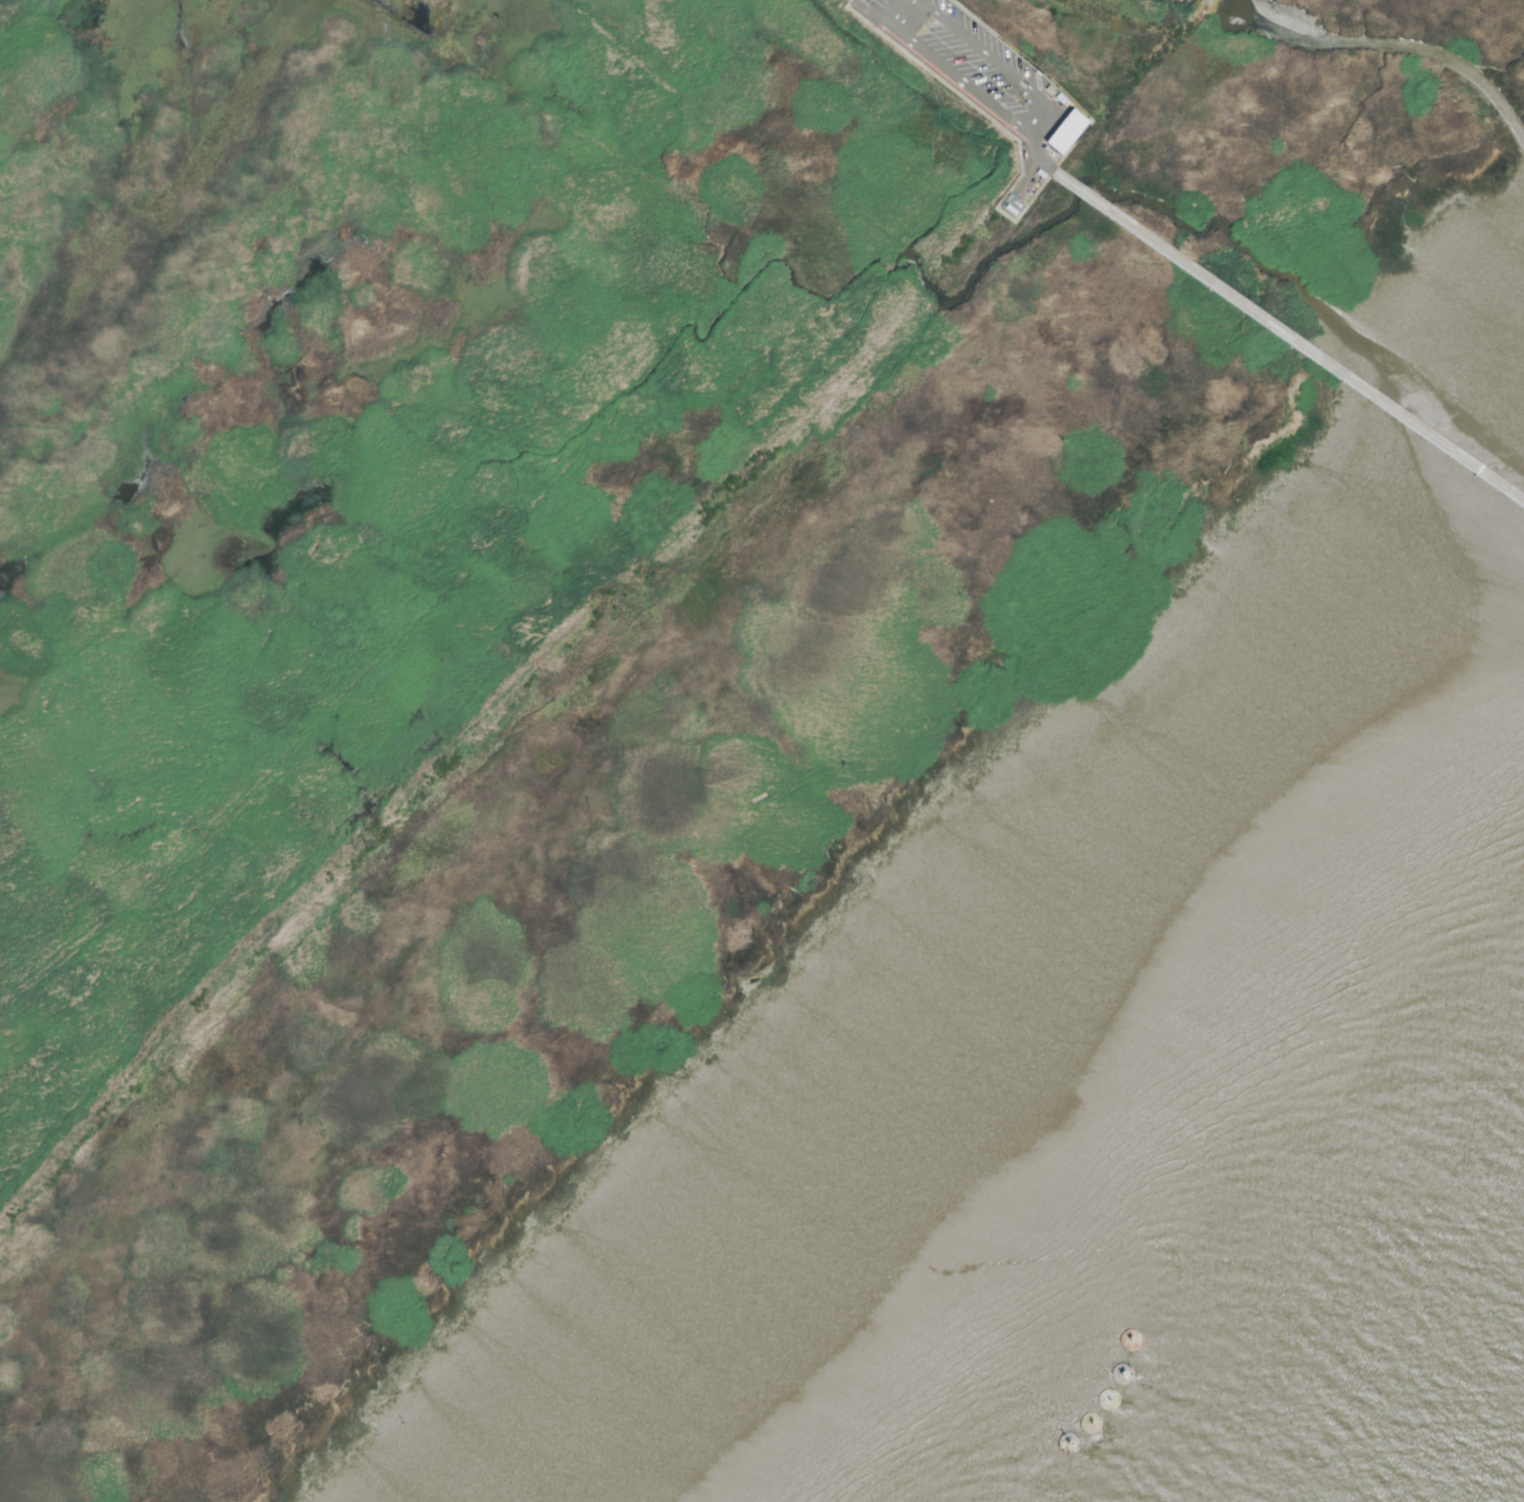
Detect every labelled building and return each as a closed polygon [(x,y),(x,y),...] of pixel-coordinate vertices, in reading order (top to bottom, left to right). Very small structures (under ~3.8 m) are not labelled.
[(1070,105),(1086,118),(1059,152),(1043,139),(1070,105)] [(1009,190),(1024,201),(1014,215),(999,204),(1009,190)]
